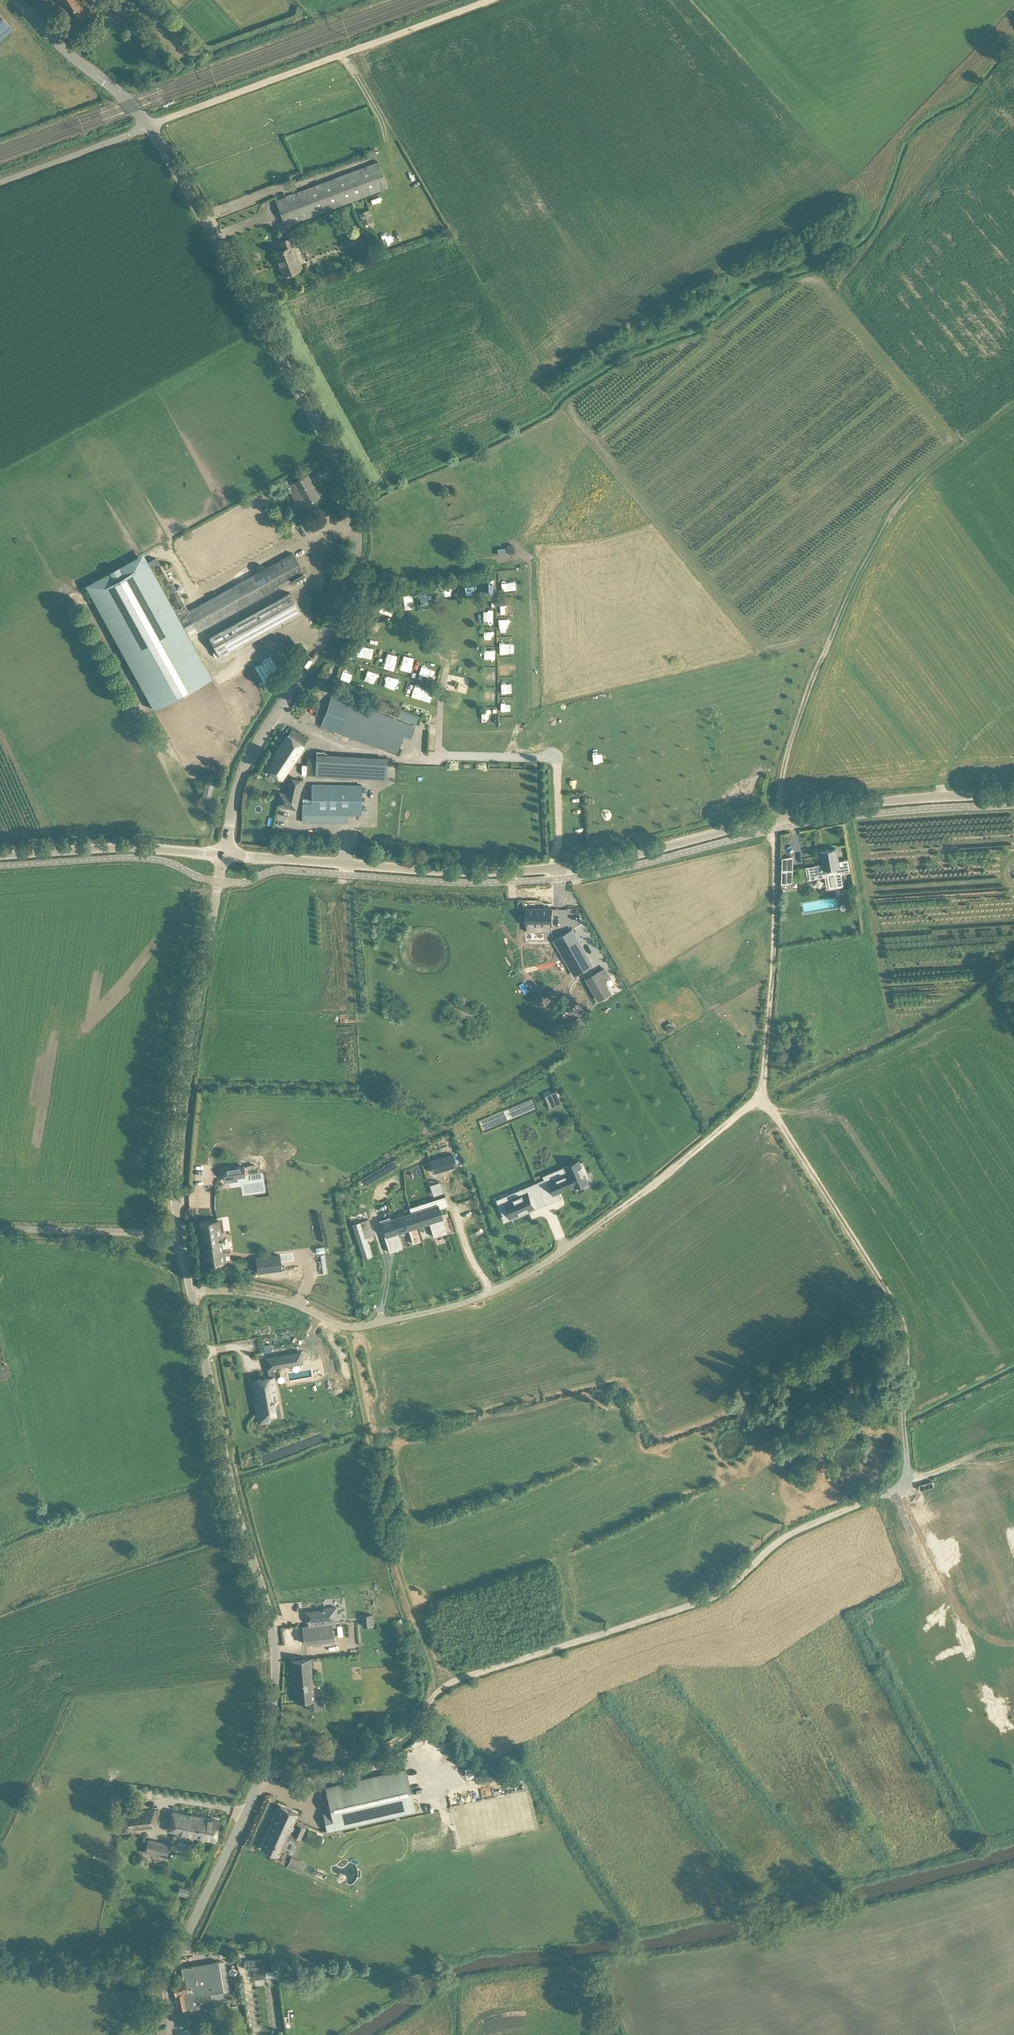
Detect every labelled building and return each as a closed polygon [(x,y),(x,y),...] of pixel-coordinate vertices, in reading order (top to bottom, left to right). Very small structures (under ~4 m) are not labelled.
[(72,27),(93,14),(84,0),(55,0),(72,27)] [(0,15),(0,41),(13,29),(0,15)] [(365,151),(368,158),(377,154),(374,148),(365,151)] [(379,162),(285,197),(276,201),(285,225),(388,186),(379,162)] [(368,209),(358,213),(363,224),(372,221),(368,209)] [(284,276),(288,274),(303,269),(291,237),(280,241),(283,249),(275,252),(284,276)] [(366,237),(369,245),(374,243),(372,237),(366,237)] [(287,487),(291,495),(298,508),(319,496),(308,475),(287,487)] [(94,600),(149,700),(154,709),(212,677),(189,636),(195,632),(304,573),(293,553),(188,610),(173,582),(170,583),(156,557),(148,562),(90,593),(92,596),(88,598),(90,602),(94,600)] [(503,590),(517,589),(517,579),(503,579),(503,590)] [(290,592),(209,636),(221,658),(301,613),(290,592)] [(512,649),(512,639),(500,638),(500,648),(512,649)] [(369,656),(370,646),(361,646),(361,656),(369,656)] [(410,674),(415,657),(404,654),(399,671),(410,674)] [(356,665),(353,678),(378,685),(381,672),(356,665)] [(343,666),(342,675),(351,676),(353,667),(343,666)] [(408,693),(420,695),(421,684),(409,683),(408,693)] [(320,726),(330,729),(397,754),(404,733),(411,736),(415,726),(332,696),(320,726)] [(308,740),(292,729),(265,768),(281,779),(308,740)] [(499,752),(500,760),(509,759),(509,751),(499,752)] [(315,771),(315,775),(386,779),(387,763),(377,762),(377,757),(327,754),(316,754),(316,759),(309,759),(308,770),(315,771)] [(279,791),(276,804),(284,805),(292,807),(293,800),(298,801),(302,780),(290,777),(286,793),(279,791)] [(210,797),(213,784),(205,783),(202,796),(210,797)] [(303,802),(302,813),(361,814),(362,785),(312,784),(311,802),(303,802)] [(449,843),(450,835),(441,834),(441,843),(449,843)] [(821,851),(823,863),(809,866),(811,879),(826,876),(825,874),(827,874),(830,888),(844,886),(841,871),(850,869),(848,859),(839,861),(837,848),(821,851)] [(794,869),(783,871),(782,884),(794,882),(794,869)] [(552,908),(529,908),(529,932),(554,932),(554,908),(536,908),(552,908)] [(556,939),(555,940),(560,948),(564,946),(565,949),(568,947),(566,944),(577,938),(573,930),(572,930),(556,939)] [(564,946),(560,948),(568,963),(583,954),(586,953),(577,938),(566,944),(568,947),(565,949),(564,946)] [(583,954),(568,963),(575,975),(592,965),(586,953),(583,954)] [(604,974),(586,983),(598,1004),(612,997),(603,981),(609,978),(606,972),(604,974)] [(452,1153),(444,1156),(448,1167),(456,1165),(452,1153)] [(437,1158),(429,1160),(433,1172),(441,1170),(437,1158)] [(548,1177),(537,1182),(541,1193),(553,1188),(553,1190),(555,1193),(559,1191),(575,1184),(576,1186),(587,1181),(586,1179),(590,1178),(583,1161),(579,1162),(579,1160),(567,1165),(570,1173),(550,1181),(548,1177)] [(243,1166),(223,1169),(224,1178),(244,1176),(243,1166)] [(527,1191),(504,1201),(511,1218),(518,1214),(518,1215),(531,1209),(535,1208),(533,1205),(534,1205),(530,1197),(541,1193),(537,1182),(525,1187),(527,1191)] [(436,1198),(409,1207),(411,1213),(411,1212),(416,1226),(429,1222),(434,1236),(447,1232),(442,1217),(440,1218),(438,1214),(441,1213),(436,1198)] [(248,1222),(247,1212),(238,1213),(239,1223),(248,1222)] [(390,1216),(379,1220),(382,1229),(385,1228),(387,1236),(384,1236),(389,1252),(403,1248),(397,1232),(408,1228),(413,1243),(420,1241),(421,1241),(416,1226),(411,1212),(411,1213),(391,1219),(390,1216)] [(368,1219),(352,1224),(361,1253),(370,1250),(365,1237),(373,1234),(368,1219)] [(219,1220),(209,1221),(199,1222),(205,1265),(225,1262),(219,1220)] [(238,1237),(248,1238),(248,1229),(239,1229),(238,1237)] [(256,1258),(258,1272),(282,1269),(280,1254),(256,1258)] [(301,1351),(266,1357),(268,1369),(280,1367),(279,1362),(290,1360),(291,1365),(303,1363),(301,1351)] [(1,1377),(8,1375),(5,1363),(0,1365),(0,1374),(1,1377)] [(258,1379),(253,1380),(254,1384),(255,1394),(256,1393),(258,1401),(256,1402),(258,1413),(274,1410),(273,1401),(275,1401),(274,1400),(277,1399),(273,1376),(258,1379)] [(782,1415),(775,1404),(767,1409),(774,1420),(782,1415)] [(370,1614),(362,1615),(363,1626),(371,1625),(370,1614)] [(334,1640),(332,1622),(302,1625),(304,1644),(334,1640)] [(311,1658),(291,1660),(295,1701),(309,1700),(310,1710),(324,1708),(323,1698),(314,1699),(311,1658)] [(324,1813),(328,1829),(414,1809),(405,1769),(327,1787),(332,1811),(324,1813)] [(272,1823),(261,1847),(278,1855),(289,1831),(293,1833),(292,1834),(300,1838),(306,1826),(297,1822),(296,1824),(293,1823),(297,1813),(280,1805),(280,1806),(272,1823)] [(123,1832),(130,1831),(130,1829),(155,1826),(155,1823),(158,1823),(156,1808),(121,1813),(123,1832)] [(171,1810),(169,1819),(173,1820),(171,1833),(192,1837),(192,1836),(205,1839),(215,1840),(219,1820),(209,1818),(175,1811),(171,1810)] [(147,1845),(145,1853),(167,1857),(170,1843),(148,1839),(147,1845)] [(305,1872),(309,1861),(293,1855),(289,1866),(305,1872)] [(260,1959),(245,1960),(245,1969),(254,1968),(254,1978),(265,1978),(265,1976),(278,1976),(277,1970),(265,1971),(265,1963),(262,1963),(262,1961),(260,1961),(260,1959)] [(184,1979),(173,1983),(176,1995),(177,1998),(179,2010),(193,2008),(211,2004),(209,1994),(223,1991),(217,1961),(181,1967),(184,1979)] [(249,2026),(238,2028),(239,2033),(229,2034),(250,2034),(249,2026)]
